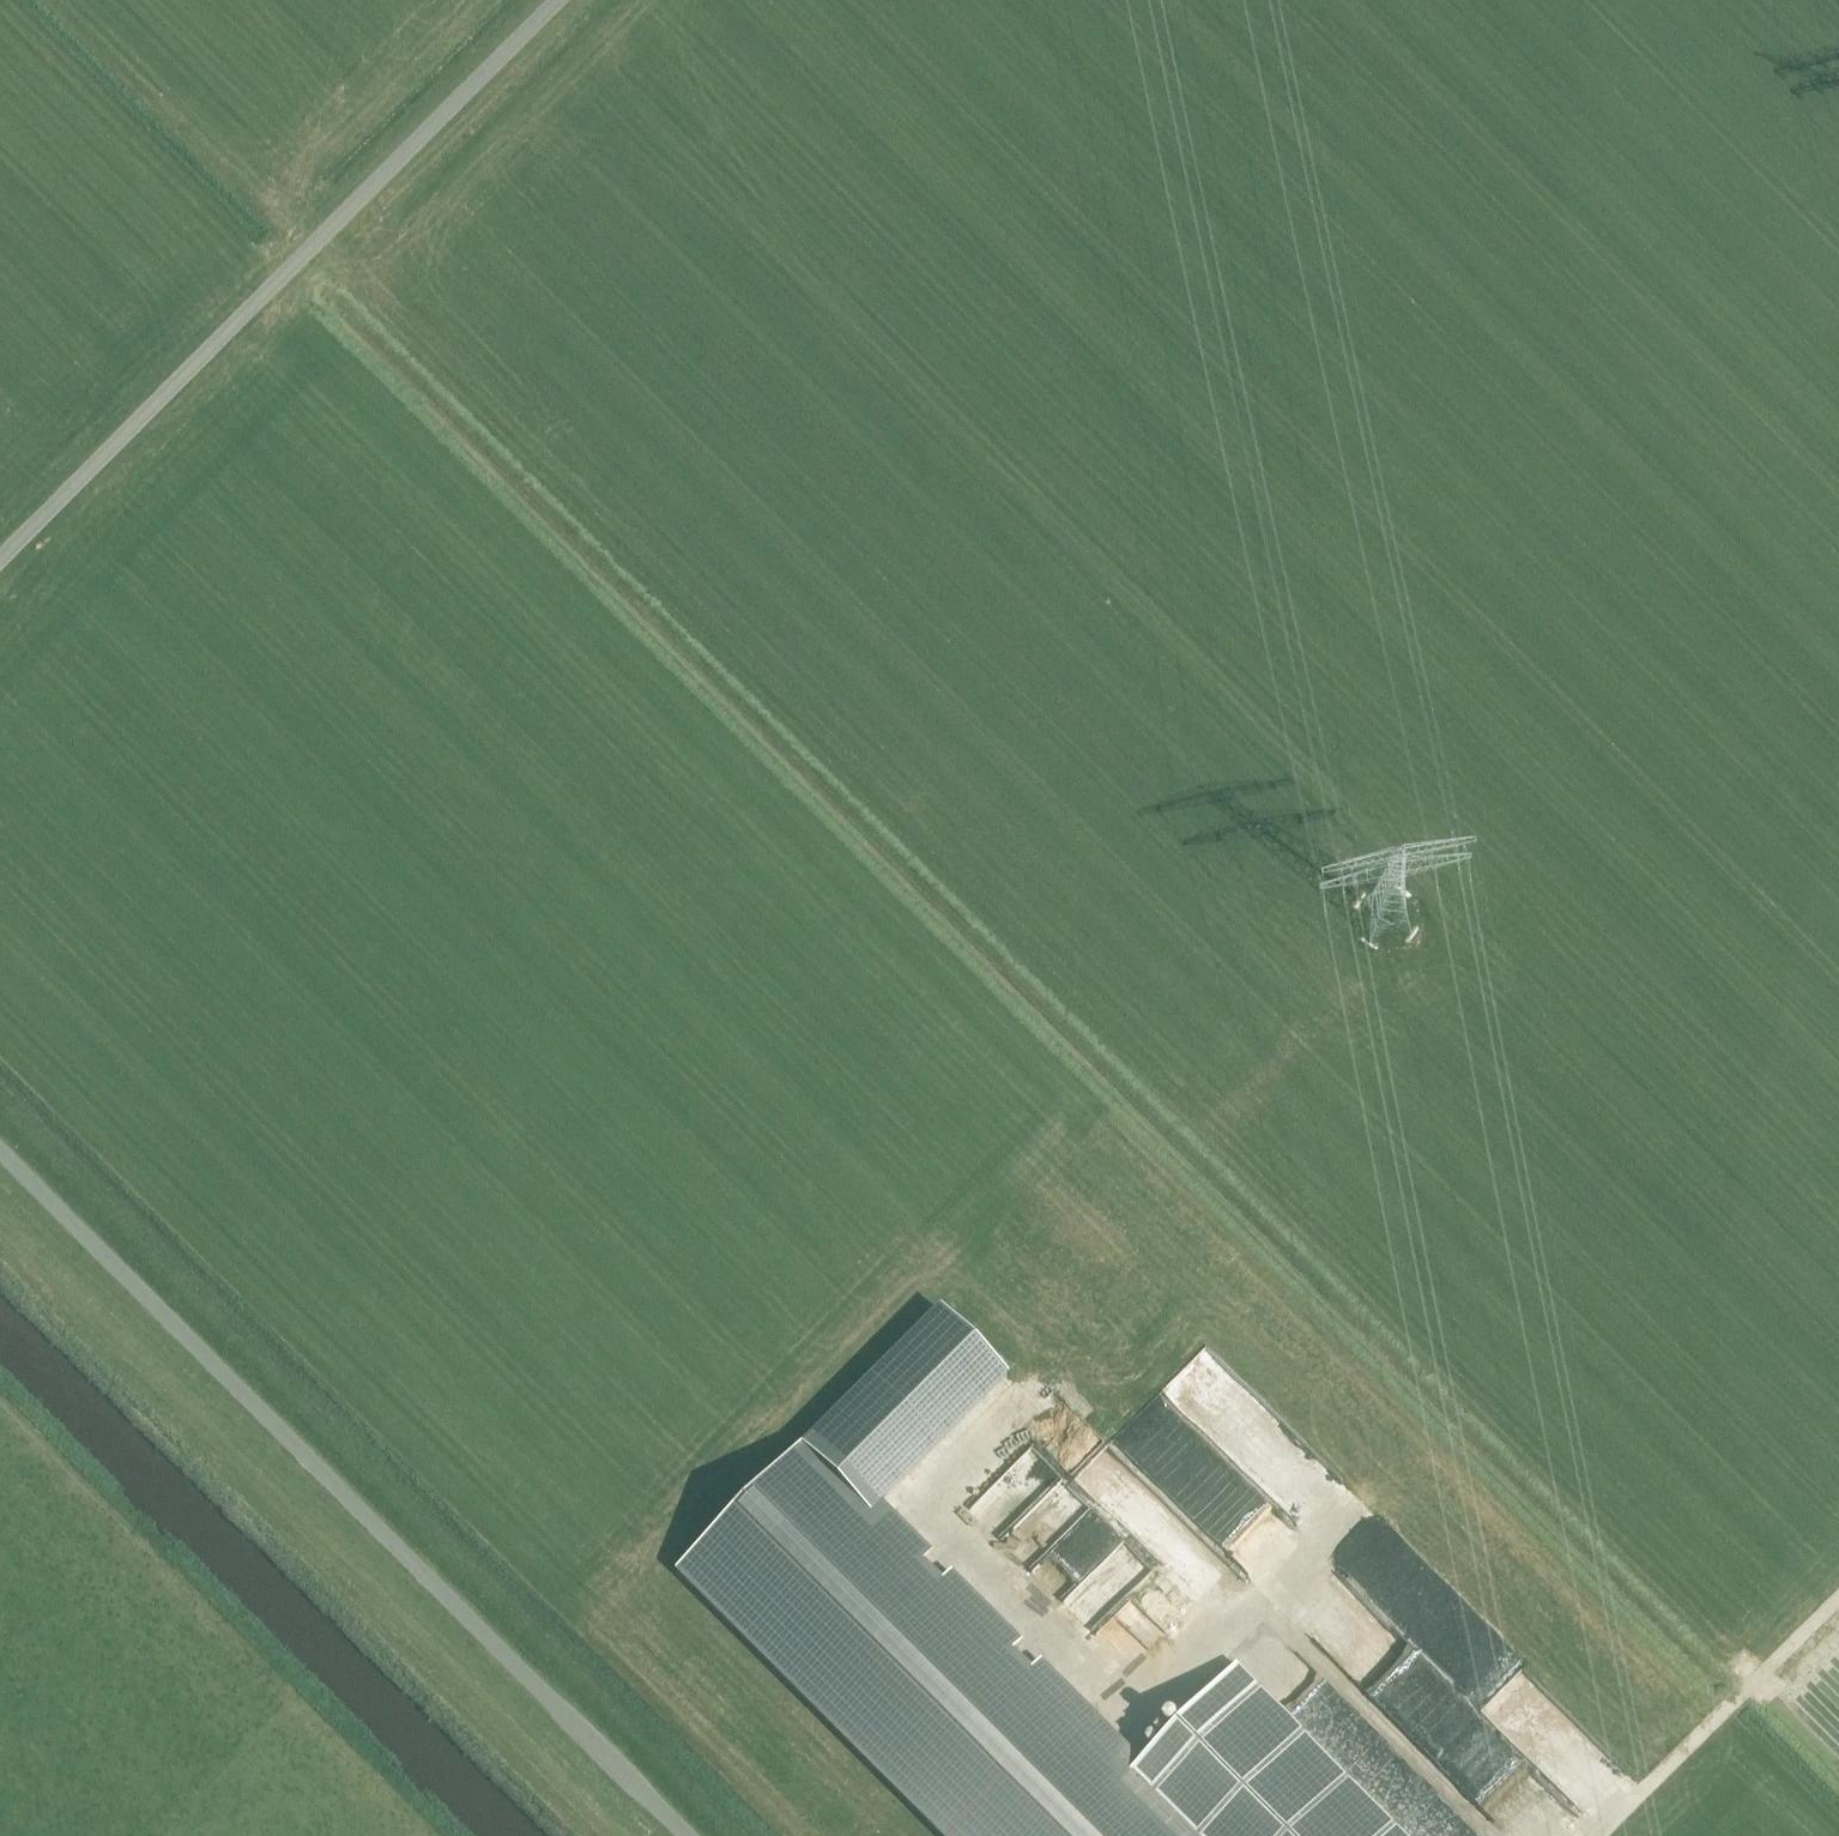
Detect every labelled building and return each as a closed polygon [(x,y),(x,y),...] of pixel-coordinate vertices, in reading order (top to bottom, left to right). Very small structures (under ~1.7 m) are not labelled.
[(679,1568),(947,1835),(1404,1835),(1235,1667),(1140,1761),(1131,1771),(872,1511),(881,1502),(1006,1377),(938,1309),(679,1568)]
